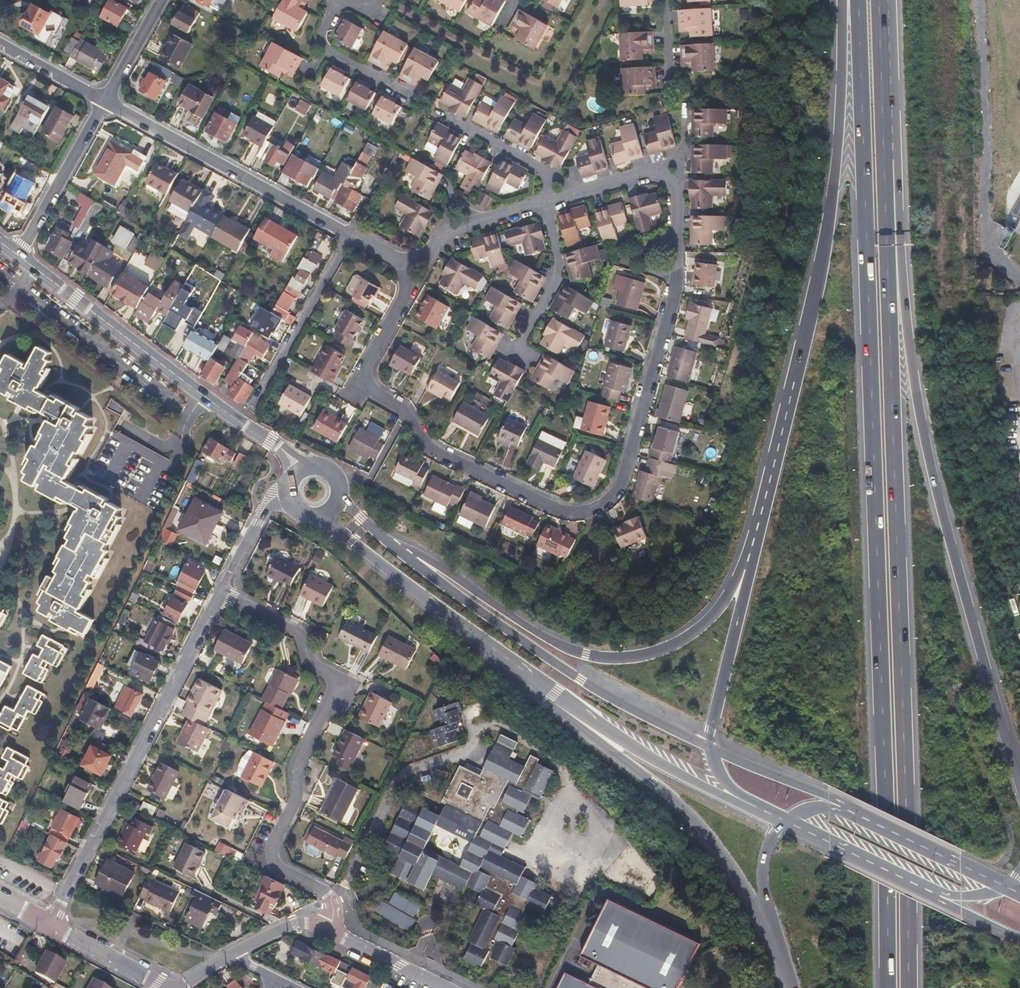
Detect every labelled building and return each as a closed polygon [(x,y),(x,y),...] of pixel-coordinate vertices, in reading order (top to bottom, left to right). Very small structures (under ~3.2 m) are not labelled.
[(111,0),(110,0),(101,16),(117,25),(126,8),(111,0)] [(219,11),(225,0),(198,0),(219,11)] [(298,0),(282,0),(272,18),(297,31),(307,12),(302,9),(298,7),(301,2),(298,0)] [(301,2),(298,7),(302,9),(307,0),(298,0),(301,2)] [(460,11),(467,0),(440,0),(460,11)] [(468,12),(493,26),(506,1),(504,0),(474,0),(468,12)] [(32,5),(27,12),(23,25),(39,32),(37,36),(50,42),(53,37),(55,34),(67,17),(50,6),(44,12),(32,5)] [(184,5),(180,11),(195,20),(199,13),(184,5)] [(524,11),(520,9),(509,29),(519,34),(521,30),(515,27),(524,11)] [(691,10),(684,10),(685,28),(692,27),(692,32),(693,38),(713,37),(712,9),(691,10)] [(684,10),(680,11),(681,32),(692,32),(692,27),(685,28),(684,10)] [(195,20),(180,11),(173,24),(189,33),(195,20)] [(548,25),(524,11),(515,27),(521,30),(519,34),(516,39),(534,49),(548,25)] [(342,28),(340,31),(336,38),(353,47),(364,28),(343,16),(338,25),(342,28)] [(408,45),(384,32),(371,56),(385,64),(388,58),(392,60),(397,63),(408,45)] [(650,32),(622,33),(623,61),(645,59),(644,54),(644,49),(651,49),(650,32)] [(651,49),(644,49),(644,54),(655,53),(654,32),(650,32),(651,49)] [(191,45),(173,35),(160,58),(178,69),(191,45)] [(78,42),(71,38),(62,53),(69,57),(78,42)] [(79,39),(78,42),(69,57),(91,69),(101,51),(79,39)] [(297,56),(273,43),(260,68),(278,78),(281,72),(283,69),(289,72),(297,56)] [(693,45),(686,45),(687,62),(695,62),(695,67),(695,73),(716,72),(714,44),(693,45)] [(686,45),(682,45),(683,67),(695,67),(695,62),(687,62),(686,45)] [(414,48),(403,67),(400,72),(416,81),(419,75),(423,77),(428,80),(438,62),(414,48)] [(283,69),(281,72),(291,78),(301,58),(297,56),(289,72),(283,69)] [(371,56),(368,60),(387,70),(392,60),(388,58),(385,64),(371,56)] [(170,71),(155,63),(140,90),(155,98),(170,71)] [(341,70),(331,65),(320,86),(339,97),(349,78),(343,75),(340,73),(341,70)] [(645,68),(624,69),(625,96),(647,95),(646,89),(646,85),(652,85),(651,67),(645,68)] [(656,67),(651,67),(652,85),(646,85),(646,89),(657,89),(656,67)] [(400,72),(398,76),(418,87),(423,77),(419,75),(416,81),(400,72)] [(476,74),(474,80),(484,84),(487,78),(476,74)] [(463,90),(451,83),(442,99),(441,99),(451,105),(467,114),(471,107),(483,85),(470,78),(463,90)] [(358,79),(356,82),(346,100),(365,111),(375,92),(369,89),(366,87),(367,84),(358,79)] [(212,98),(189,85),(179,103),(203,116),(212,98)] [(50,105),(29,93),(10,126),(20,131),(23,126),(34,132),(50,105)] [(383,93),(381,96),(371,114),(390,124),(400,107),(394,104),(390,101),(392,98),(383,93)] [(483,100),(478,111),(474,117),(484,123),(485,121),(500,129),(503,124),(516,101),(503,94),(496,107),(483,100)] [(289,99),(285,107),(311,122),(316,113),(289,99)] [(451,105),(450,107),(466,116),(467,114),(451,105)] [(72,115),(56,106),(41,132),(58,141),(72,115)] [(697,126),(695,126),(695,137),(699,138),(714,138),(715,123),(730,124),(730,109),(698,108),(697,126)] [(237,123),(216,112),(206,131),(227,142),(237,123)] [(515,118),(509,128),(506,135),(516,141),(517,139),(532,148),(534,145),(548,119),(535,112),(528,125),(515,118)] [(659,131),(645,135),(648,147),(650,153),(661,150),(661,148),(677,144),(668,112),(655,116),(659,131)] [(273,126),(254,115),(244,134),(251,137),(255,140),(253,142),(262,147),(265,141),(273,126)] [(438,122),(429,140),(441,147),(434,159),(447,166),(458,146),(463,137),(447,129),(448,127),(438,122)] [(621,126),(625,139),(611,144),(614,156),(616,163),(627,160),(626,157),(644,153),(643,149),(635,122),(621,126)] [(546,135),(539,148),(537,152),(545,157),(562,165),(563,163),(577,136),(565,130),(558,142),(546,135)] [(601,136),(587,140),(591,153),(577,158),(578,163),(582,177),(593,173),(593,171),(610,166),(608,158),(601,136)] [(131,153),(111,140),(92,174),(113,186),(131,153)] [(265,141),(262,147),(257,155),(274,165),(277,159),(284,163),(289,154),(280,150),(265,141)] [(293,146),(285,142),(280,150),(289,154),(293,146)] [(698,144),(696,144),(696,161),(693,161),(693,172),(701,173),(713,173),(713,159),(728,159),(728,144),(698,144)] [(376,150),(367,145),(359,158),(364,161),(361,165),(366,168),(376,150)] [(474,155),(466,150),(456,167),(469,174),(463,187),(475,194),(478,189),(490,167),(491,164),(474,155)] [(476,153),(474,155),(491,164),(492,162),(476,153)] [(283,171),(290,176),(307,186),(313,176),(314,177),(318,169),(300,158),(292,154),(283,171)] [(407,170),(420,177),(413,190),(429,199),(435,189),(433,189),(442,173),(414,157),(407,170)] [(545,157),(545,159),(561,167),(562,165),(545,157)] [(502,159),(496,170),(487,187),(500,194),(507,181),(519,188),(529,171),(519,165),(518,168),(502,159)] [(334,177),(323,171),(313,188),(335,200),(344,184),(354,168),(344,162),(337,174),(335,178),(334,177)] [(357,162),(354,168),(344,184),(345,185),(352,189),(358,178),(360,179),(366,168),(361,165),(357,162)] [(176,175),(157,164),(146,182),(166,193),(176,175)] [(35,182),(18,172),(7,191),(18,197),(21,191),(28,195),(35,182)] [(180,180),(169,200),(190,212),(201,192),(180,180)] [(700,180),(693,180),(693,197),(693,208),(701,209),(712,209),(712,195),(727,195),(727,180),(700,180)] [(352,189),(345,185),(336,201),(352,210),(357,202),(356,202),(361,194),(352,189)] [(190,212),(185,221),(193,226),(208,234),(219,214),(205,206),(211,194),(203,189),(201,192),(190,212)] [(7,191),(3,199),(14,206),(13,208),(22,213),(28,203),(18,197),(7,191)] [(28,195),(21,191),(18,197),(28,203),(31,197),(28,195)] [(493,196),(484,191),(478,202),(487,207),(493,196)] [(396,206),(409,213),(401,225),(418,235),(424,225),(433,210),(424,205),(403,193),(396,206)] [(630,201),(631,204),(639,233),(653,229),(649,216),(663,212),(657,193),(648,196),(630,201)] [(94,199),(86,195),(71,223),(73,225),(81,211),(86,214),(90,206),(94,199)] [(596,213),(597,215),(604,242),(605,243),(618,240),(614,226),(628,222),(624,206),(623,203),(612,206),(613,208),(596,213)] [(90,206),(86,214),(78,228),(84,231),(95,209),(90,206)] [(575,212),(559,216),(567,245),(568,246),(581,243),(577,229),(591,225),(589,217),(586,206),(575,209),(575,212)] [(129,210),(124,207),(120,214),(125,217),(129,210)] [(435,211),(433,210),(424,225),(426,226),(435,211)] [(86,214),(81,211),(73,225),(78,228),(86,214)] [(219,214),(208,234),(211,235),(222,215),(219,214)] [(248,231),(222,215),(211,235),(237,251),(248,231)] [(700,216),(694,216),(694,233),(692,233),(692,244),(700,244),(711,245),(712,231),(726,231),(726,216),(700,216)] [(285,256),(297,236),(264,218),(253,238),(285,256)] [(186,238),(193,226),(185,221),(177,233),(186,238)] [(506,231),(506,233),(510,245),(523,242),(527,256),(546,250),(543,239),(538,222),(506,231)] [(133,232),(119,225),(111,238),(125,246),(133,232)] [(53,235),(52,239),(46,248),(62,257),(71,241),(67,240),(70,235),(58,228),(53,235)] [(480,236),(470,239),(473,250),(475,258),(489,254),(493,268),(506,263),(499,236),(498,233),(481,238),(480,236)] [(139,239),(133,236),(126,249),(132,252),(139,239)] [(570,252),(566,253),(571,270),(569,270),(573,281),(577,280),(591,276),(587,262),(601,258),(597,244),(570,252)] [(111,250),(103,245),(89,269),(108,281),(113,275),(110,273),(116,264),(107,258),(111,250)] [(157,270),(164,257),(151,250),(144,263),(157,270)] [(316,256),(307,250),(297,268),(309,276),(320,259),(316,256)] [(142,263),(145,256),(134,252),(132,259),(142,263)] [(455,258),(453,257),(444,271),(446,273),(455,258)] [(458,260),(455,258),(446,273),(440,283),(441,283),(458,293),(465,280),(477,287),(484,276),(482,274),(458,260)] [(517,260),(513,267),(510,272),(522,279),(515,292),(521,295),(531,301),(537,292),(535,291),(544,275),(536,271),(517,260)] [(201,268),(194,264),(187,276),(194,280),(201,268)] [(716,266),(696,264),(693,287),(713,289),(716,266)] [(296,268),(286,285),(297,291),(299,292),(304,283),(305,284),(309,276),(297,268),(296,268)] [(129,303),(141,282),(122,271),(110,293),(129,303)] [(347,292),(352,295),(356,297),(364,301),(367,303),(373,293),(377,286),(362,277),(357,275),(354,276),(347,289),(347,292)] [(220,280),(213,276),(206,288),(213,292),(214,291),(220,280)] [(645,283),(624,277),(616,304),(637,310),(645,283)] [(142,298),(144,299),(135,313),(141,317),(144,319),(147,321),(156,308),(166,314),(180,290),(182,285),(174,280),(161,300),(146,291),(142,298)] [(224,283),(220,280),(214,291),(218,294),(224,283)] [(136,307),(148,286),(141,282),(129,303),(136,307)] [(297,291),(286,285),(274,307),(285,314),(297,291)] [(574,290),(566,285),(558,301),(556,300),(551,309),(562,316),(568,319),(575,307),(587,314),(594,301),(574,290)] [(492,286),(485,298),(497,305),(491,319),(502,326),(507,328),(513,318),(511,317),(520,302),(518,300),(492,286)] [(188,294),(180,290),(161,323),(175,330),(181,319),(185,321),(184,322),(193,327),(201,312),(192,308),(191,310),(182,305),(188,294)] [(448,307),(428,295),(417,317),(436,328),(448,307)] [(255,302),(251,309),(264,317),(269,310),(255,302)] [(688,316),(687,321),(682,338),(716,348),(719,338),(704,334),(711,310),(690,304),(686,315),(688,316)] [(274,307),(271,311),(284,321),(287,316),(285,314),(274,307)] [(363,318),(346,309),(335,329),(337,330),(333,338),(350,347),(354,340),(352,338),(356,331),(359,325),(363,318)] [(284,322),(269,313),(261,326),(272,334),(277,326),(280,328),(284,322)] [(466,328),(478,336),(471,348),(488,358),(494,348),(492,348),(501,332),(499,331),(473,316),(466,328)] [(556,320),(553,318),(546,332),(548,333),(556,320)] [(559,322),(556,320),(548,333),(542,345),(553,351),(559,354),(566,342),(578,349),(585,336),(559,322)] [(631,326),(612,320),(605,346),(624,351),(631,326)] [(253,332),(242,325),(234,339),(245,346),(249,339),(253,332)] [(214,340),(194,329),(184,346),(201,356),(204,351),(206,352),(214,340)] [(253,332),(249,339),(265,349),(269,343),(259,337),(260,336),(253,332)] [(234,339),(224,333),(217,346),(238,358),(245,346),(234,339)] [(249,339),(245,346),(238,358),(247,363),(254,353),(260,357),(265,349),(249,339)] [(38,444),(32,456),(35,458),(28,471),(31,472),(27,480),(38,485),(40,481),(45,483),(41,490),(59,499),(61,495),(82,506),(73,523),(76,524),(69,537),(73,539),(70,545),(67,543),(59,556),(63,558),(57,570),(60,572),(57,577),(51,574),(44,587),(48,589),(41,602),(44,603),(40,610),(50,616),(52,612),(57,614),(54,620),(73,630),(75,627),(87,634),(95,619),(79,611),(80,608),(82,609),(89,595),(86,594),(93,581),(89,579),(92,573),(96,575),(109,551),(106,550),(109,543),(112,545),(119,531),(116,529),(123,517),(118,515),(122,508),(111,502),(109,505),(106,503),(109,498),(91,488),(89,492),(67,481),(69,477),(70,478),(77,465),(74,463),(80,451),(83,452),(90,439),(87,437),(93,425),(90,424),(94,417),(83,412),(81,415),(78,413),(81,407),(61,397),(59,401),(40,391),(48,374),(45,372),(51,360),(48,358),(52,351),(40,345),(30,367),(27,365),(28,363),(9,352),(2,366),(7,368),(1,381),(4,382),(0,390),(9,395),(12,390),(16,393),(12,399),(31,408),(33,405),(54,416),(46,432),(49,433),(42,446),(38,444)] [(343,354),(326,345),(311,371),(330,382),(338,367),(336,365),(339,361),(343,354)] [(422,357),(401,345),(389,365),(397,370),(398,368),(399,366),(404,369),(413,373),(422,357)] [(693,352),(676,347),(667,377),(685,382),(693,352)] [(223,362),(211,355),(201,374),(215,384),(220,375),(226,364),(223,362)] [(550,356),(548,355),(539,370),(537,369),(532,380),(549,389),(556,376),(569,383),(575,371),(550,356)] [(247,363),(238,358),(225,379),(233,384),(238,377),(240,373),(247,363)] [(499,358),(494,365),(489,375),(501,381),(494,394),(507,401),(514,389),(513,388),(522,371),(507,363),(499,358)] [(509,360),(507,363),(522,371),(524,369),(509,360)] [(632,368),(610,362),(601,396),(618,401),(621,391),(626,392),(632,368)] [(461,379),(440,367),(429,386),(444,394),(451,398),(461,379)] [(240,373),(238,377),(249,384),(252,381),(240,373)] [(238,377),(233,384),(228,392),(239,401),(243,401),(253,387),(249,384),(238,377)] [(310,396),(289,384),(278,403),(299,415),(310,396)] [(429,386),(428,389),(442,397),(444,394),(429,386)] [(682,390),(667,386),(660,410),(658,409),(656,417),(673,422),(682,390)] [(490,416),(464,401),(453,420),(480,435),(490,416)] [(610,408),(589,402),(581,430),(603,436),(610,408)] [(334,414),(323,408),(312,426),(336,440),(345,424),(335,419),(332,417),(334,414)] [(527,427),(508,417),(498,437),(517,446),(527,427)] [(378,437),(359,427),(348,448),(367,458),(368,456),(375,459),(383,444),(376,441),(378,437)] [(653,449),(651,448),(648,458),(650,458),(670,464),(679,433),(659,427),(653,449)] [(229,449),(211,438),(203,451),(210,455),(214,458),(221,462),(224,457),(229,449)] [(562,451),(539,439),(527,464),(539,470),(543,462),(554,467),(562,451)] [(236,452),(229,449),(224,457),(231,460),(236,452)] [(605,460),(586,451),(573,478),(590,486),(596,472),(599,473),(605,460)] [(247,456),(240,453),(233,465),(240,469),(247,456)] [(393,470),(394,471),(393,473),(419,486),(427,470),(420,466),(415,464),(416,461),(401,454),(393,470)] [(646,470),(641,468),(633,497),(652,503),(661,474),(667,476),(670,464),(650,458),(646,470)] [(203,463),(196,459),(186,481),(192,484),(203,463)] [(599,473),(596,472),(590,486),(592,488),(599,473)] [(455,487),(434,477),(425,496),(446,506),(448,502),(456,506),(464,489),(456,485),(455,487)] [(470,491),(469,494),(482,501),(483,497),(470,491)] [(482,501),(469,494),(459,515),(484,527),(494,506),(482,501)] [(222,512),(195,499),(179,529),(206,544),(222,512)] [(533,517),(510,506),(501,524),(524,534),(525,533),(532,536),(538,523),(531,520),(533,517)] [(178,511),(173,508),(167,521),(171,523),(178,511)] [(626,523),(613,528),(621,547),(647,537),(638,516),(629,520),(630,522),(626,523)] [(568,536),(547,525),(537,546),(558,556),(559,554),(565,557),(573,541),(567,538),(568,536)] [(161,534),(160,534),(158,539),(162,541),(171,545),(176,534),(164,528),(161,534)] [(162,541),(158,539),(148,560),(152,562),(162,541)] [(299,566),(275,553),(265,572),(275,578),(277,575),(282,578),(290,583),(299,566)] [(152,562),(148,560),(143,569),(150,572),(155,563),(152,562)] [(192,565),(187,563),(179,579),(196,588),(204,572),(198,568),(192,565)] [(333,585),(311,574),(302,591),(312,597),(311,599),(323,606),(333,585)] [(176,585),(179,586),(193,593),(196,588),(179,579),(176,585)] [(179,586),(175,593),(189,600),(193,593),(179,586)] [(141,596),(133,591),(128,600),(137,604),(141,596)] [(166,601),(163,607),(167,609),(164,613),(177,620),(179,621),(187,605),(181,601),(176,599),(173,597),(170,603),(166,601)] [(128,613),(123,611),(119,620),(123,622),(128,613)] [(161,611),(159,615),(176,623),(177,620),(164,613),(161,611)] [(159,615),(157,620),(173,629),(176,623),(159,615)] [(173,629),(157,620),(146,641),(146,642),(154,646),(163,650),(174,629),(173,629)] [(347,621),(338,637),(369,653),(377,637),(347,621)] [(252,642),(224,627),(214,647),(242,662),(252,642)] [(40,655),(34,652),(24,672),(42,680),(48,668),(45,667),(48,661),(58,666),(65,652),(62,650),(65,644),(43,633),(38,643),(44,646),(40,655)] [(415,650),(388,636),(378,655),(405,670),(415,650)] [(143,639),(140,645),(152,650),(154,646),(146,642),(146,641),(143,639)] [(160,661),(142,652),(136,664),(135,668),(133,671),(148,679),(153,669),(156,670),(160,661)] [(1,687),(12,665),(1,660),(0,662),(0,687),(1,687)] [(104,666),(98,663),(86,687),(91,690),(104,666)] [(297,676),(279,666),(262,698),(269,701),(282,708),(291,693),(289,692),(297,676)] [(300,678),(297,676),(289,692),(291,693),(292,693),(300,678)] [(222,688),(199,677),(187,701),(190,702),(183,714),(189,717),(204,725),(222,688)] [(8,704),(0,718),(0,725),(9,730),(11,726),(19,730),(30,709),(36,713),(43,700),(40,698),(43,692),(29,685),(16,708),(8,704)] [(139,689),(132,685),(126,696),(129,698),(133,689),(135,690),(136,689),(138,690),(139,689)] [(135,690),(131,699),(125,711),(132,715),(143,693),(138,690),(136,689),(135,690)] [(367,703),(369,704),(363,718),(381,727),(393,702),(373,692),(367,703)] [(76,708),(82,712),(80,717),(100,728),(109,708),(83,694),(76,708)] [(126,696),(119,708),(125,711),(131,699),(129,698),(126,696)] [(264,710),(263,709),(250,734),(274,746),(287,722),(286,721),(290,712),(282,708),(269,701),(264,710)] [(436,722),(441,720),(443,727),(430,731),(433,742),(439,740),(441,747),(458,742),(455,734),(454,731),(459,730),(456,723),(460,722),(457,714),(456,711),(461,709),(459,703),(432,711),(436,722)] [(79,713),(75,710),(67,725),(72,727),(79,713)] [(185,726),(187,727),(180,742),(197,751),(210,727),(204,725),(189,717),(185,726)] [(187,727),(185,726),(177,740),(180,742),(187,727)] [(365,739),(347,730),(337,750),(355,759),(365,739)] [(517,744),(501,736),(496,746),(512,753),(517,744)] [(73,742),(66,739),(58,755),(65,758),(73,742)] [(112,748),(96,740),(93,746),(109,754),(112,748)] [(0,766),(0,791),(7,795),(15,780),(12,778),(14,774),(22,778),(29,764),(27,763),(30,756),(10,745),(4,756),(10,760),(5,768),(0,766)] [(109,754),(93,746),(84,764),(88,766),(94,769),(102,774),(111,755),(109,754)] [(482,774),(480,777),(464,769),(460,767),(441,803),(446,806),(439,817),(408,801),(383,850),(400,859),(392,875),(424,891),(432,876),(456,888),(454,891),(463,896),(467,889),(481,896),(477,904),(486,908),(470,941),(473,943),(465,959),(481,967),(490,951),(494,953),(492,956),(508,965),(516,949),(512,947),(528,916),(525,914),(529,907),(545,915),(553,899),(536,890),(537,887),(521,879),(525,870),(489,852),(492,845),(504,851),(513,834),(521,838),(529,823),(517,817),(519,812),(524,815),(532,799),(523,794),(525,791),(541,799),(554,775),(537,766),(539,763),(530,759),(524,770),(508,762),(512,753),(496,746),(482,774)] [(275,761),(255,751),(242,776),(259,785),(268,770),(270,771),(275,761)] [(179,772),(161,762),(148,789),(165,798),(179,772)] [(466,765),(464,769),(480,777),(482,774),(466,765)] [(270,771),(268,770),(259,785),(262,787),(270,771)] [(74,777),(66,791),(69,792),(65,800),(80,808),(88,793),(86,792),(89,785),(74,777)] [(358,790),(340,780),(323,814),(342,823),(358,790)] [(251,801),(227,789),(212,819),(229,828),(235,817),(237,818),(240,812),(244,814),(251,801)] [(3,823),(10,810),(7,809),(10,802),(0,797),(0,822),(3,823)] [(155,807),(145,801),(141,809),(152,814),(155,807)] [(79,818),(61,809),(52,826),(58,829),(64,833),(70,836),(79,818)] [(33,817),(25,812),(22,819),(29,823),(30,824),(33,817)] [(128,829),(125,828),(118,842),(137,851),(147,832),(150,833),(153,826),(134,816),(131,823),(128,829)] [(22,819),(17,828),(24,832),(29,823),(22,819)] [(315,828),(308,843),(329,853),(331,850),(338,854),(346,859),(353,845),(344,840),(343,841),(315,828)] [(51,834),(47,841),(62,849),(66,842),(51,834)] [(62,849),(47,841),(41,854),(38,859),(38,860),(51,867),(56,857),(58,858),(63,849),(62,849)] [(204,852),(187,842),(175,867),(193,875),(204,852)] [(134,874),(107,859),(96,882),(122,896),(134,874)] [(615,859),(608,872),(611,874),(619,861),(615,859)] [(149,878),(140,894),(147,897),(146,899),(170,911),(179,892),(149,878)] [(272,878),(267,888),(282,895),(286,885),(272,878)] [(265,893),(262,899),(257,908),(266,913),(269,906),(275,909),(282,895),(267,888),(265,893)] [(191,898),(196,900),(186,920),(201,927),(211,908),(218,912),(223,902),(199,891),(195,889),(191,898)] [(413,917),(419,906),(396,893),(390,904),(413,917)] [(409,932),(415,922),(375,900),(369,909),(409,932)] [(701,947),(609,902),(581,959),(599,968),(590,985),(566,973),(559,987),(680,987),(701,947)] [(246,914),(242,912),(239,918),(249,924),(253,917),(246,914)] [(306,944),(297,940),(291,953),(337,976),(340,970),(341,969),(337,967),(340,961),(327,954),(325,957),(305,946),(306,944)] [(274,950),(263,956),(267,962),(277,957),(274,950)] [(65,963),(47,952),(36,973),(53,983),(65,963)] [(337,976),(334,983),(344,987),(365,987),(370,977),(353,968),(350,974),(348,972),(347,974),(340,970),(337,976)] [(94,979),(88,987),(108,987),(94,979)] [(35,980),(30,987),(41,987),(43,985),(35,980)]
